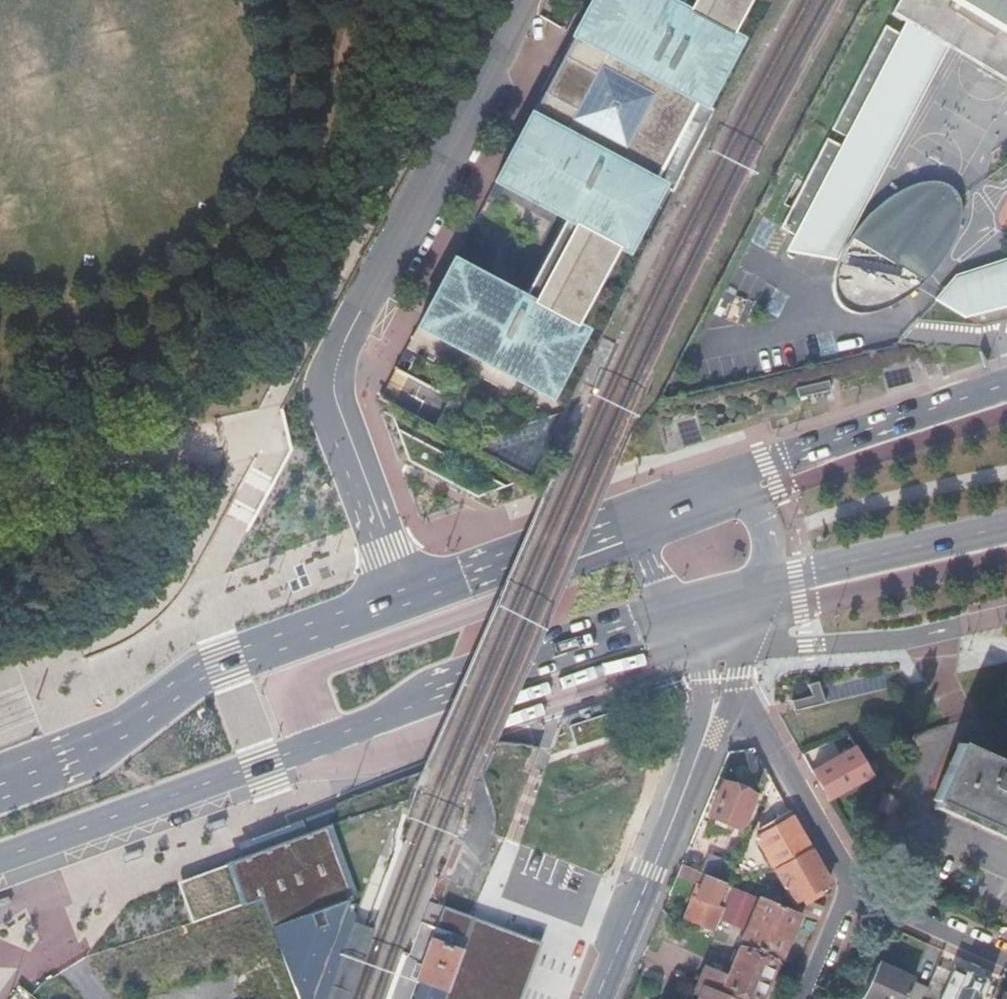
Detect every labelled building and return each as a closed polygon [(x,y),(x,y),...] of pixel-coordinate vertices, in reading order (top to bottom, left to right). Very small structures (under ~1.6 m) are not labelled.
[(575,29),(579,31),(541,104),(536,102),(497,175),(571,217),(529,289),(457,250),(418,323),(557,399),(594,326),(581,319),(618,245),(631,252),(666,182),(675,187),(691,155),(710,115),(716,104),(713,102),(751,30),(740,24),(753,0),(590,0),(575,29)] [(765,224),(813,252),(953,17),(959,6),(998,29),(1006,34),(1006,0),(897,0),(765,224)] [(907,189),(887,201),(862,225),(845,248),(837,269),(836,288),(844,305),(857,316),(872,319),(890,314),(908,299),(926,282),(947,251),(962,225),(960,204),(948,189),(929,183),(907,189)] [(942,289),(981,324),(1006,318),(1006,269),(942,289)] [(849,737),(803,756),(828,800),(872,775),(849,737)] [(961,745),(933,805),(1006,838),(1006,765),(961,745)] [(753,795),(724,782),(710,814),(739,827),(753,795)] [(899,799),(885,793),(879,808),(893,814),(899,799)] [(763,834),(757,837),(794,902),(792,909),(819,920),(825,907),(810,901),(818,897),(815,891),(830,882),(791,813),(760,830),(763,834)] [(235,863),(248,901),(249,902),(263,896),(302,998),(316,998),(353,901),(328,828),(289,843),(235,863)] [(736,865),(712,854),(704,872),(706,873),(725,881),(728,883),(736,865)] [(235,863),(179,883),(192,921),(248,901),(235,863)] [(725,881),(706,873),(697,896),(715,904),(725,881)] [(756,898),(734,889),(722,918),(744,927),(756,898)] [(800,913),(760,896),(740,942),(780,959),(800,913)] [(442,908),(416,978),(447,989),(472,919),(442,908)] [(443,998),(519,998),(524,984),(504,977),(519,936),(472,919),(447,989),(443,998)] [(519,936),(504,977),(524,984),(539,943),(519,936)] [(694,994),(699,996),(698,998),(736,998),(724,994),(727,987),(756,998),(758,998),(773,964),(740,949),(729,975),(706,966),(694,994)] [(879,963),(863,998),(922,998),(927,987),(913,980),(914,979),(879,963)] [(953,971),(946,987),(943,986),(940,991),(943,992),(940,998),(992,998),(996,990),(997,988),(987,983),(988,982),(965,971),(963,976),(953,971)] [(996,990),(992,998),(1006,998),(1006,995),(996,990)]
